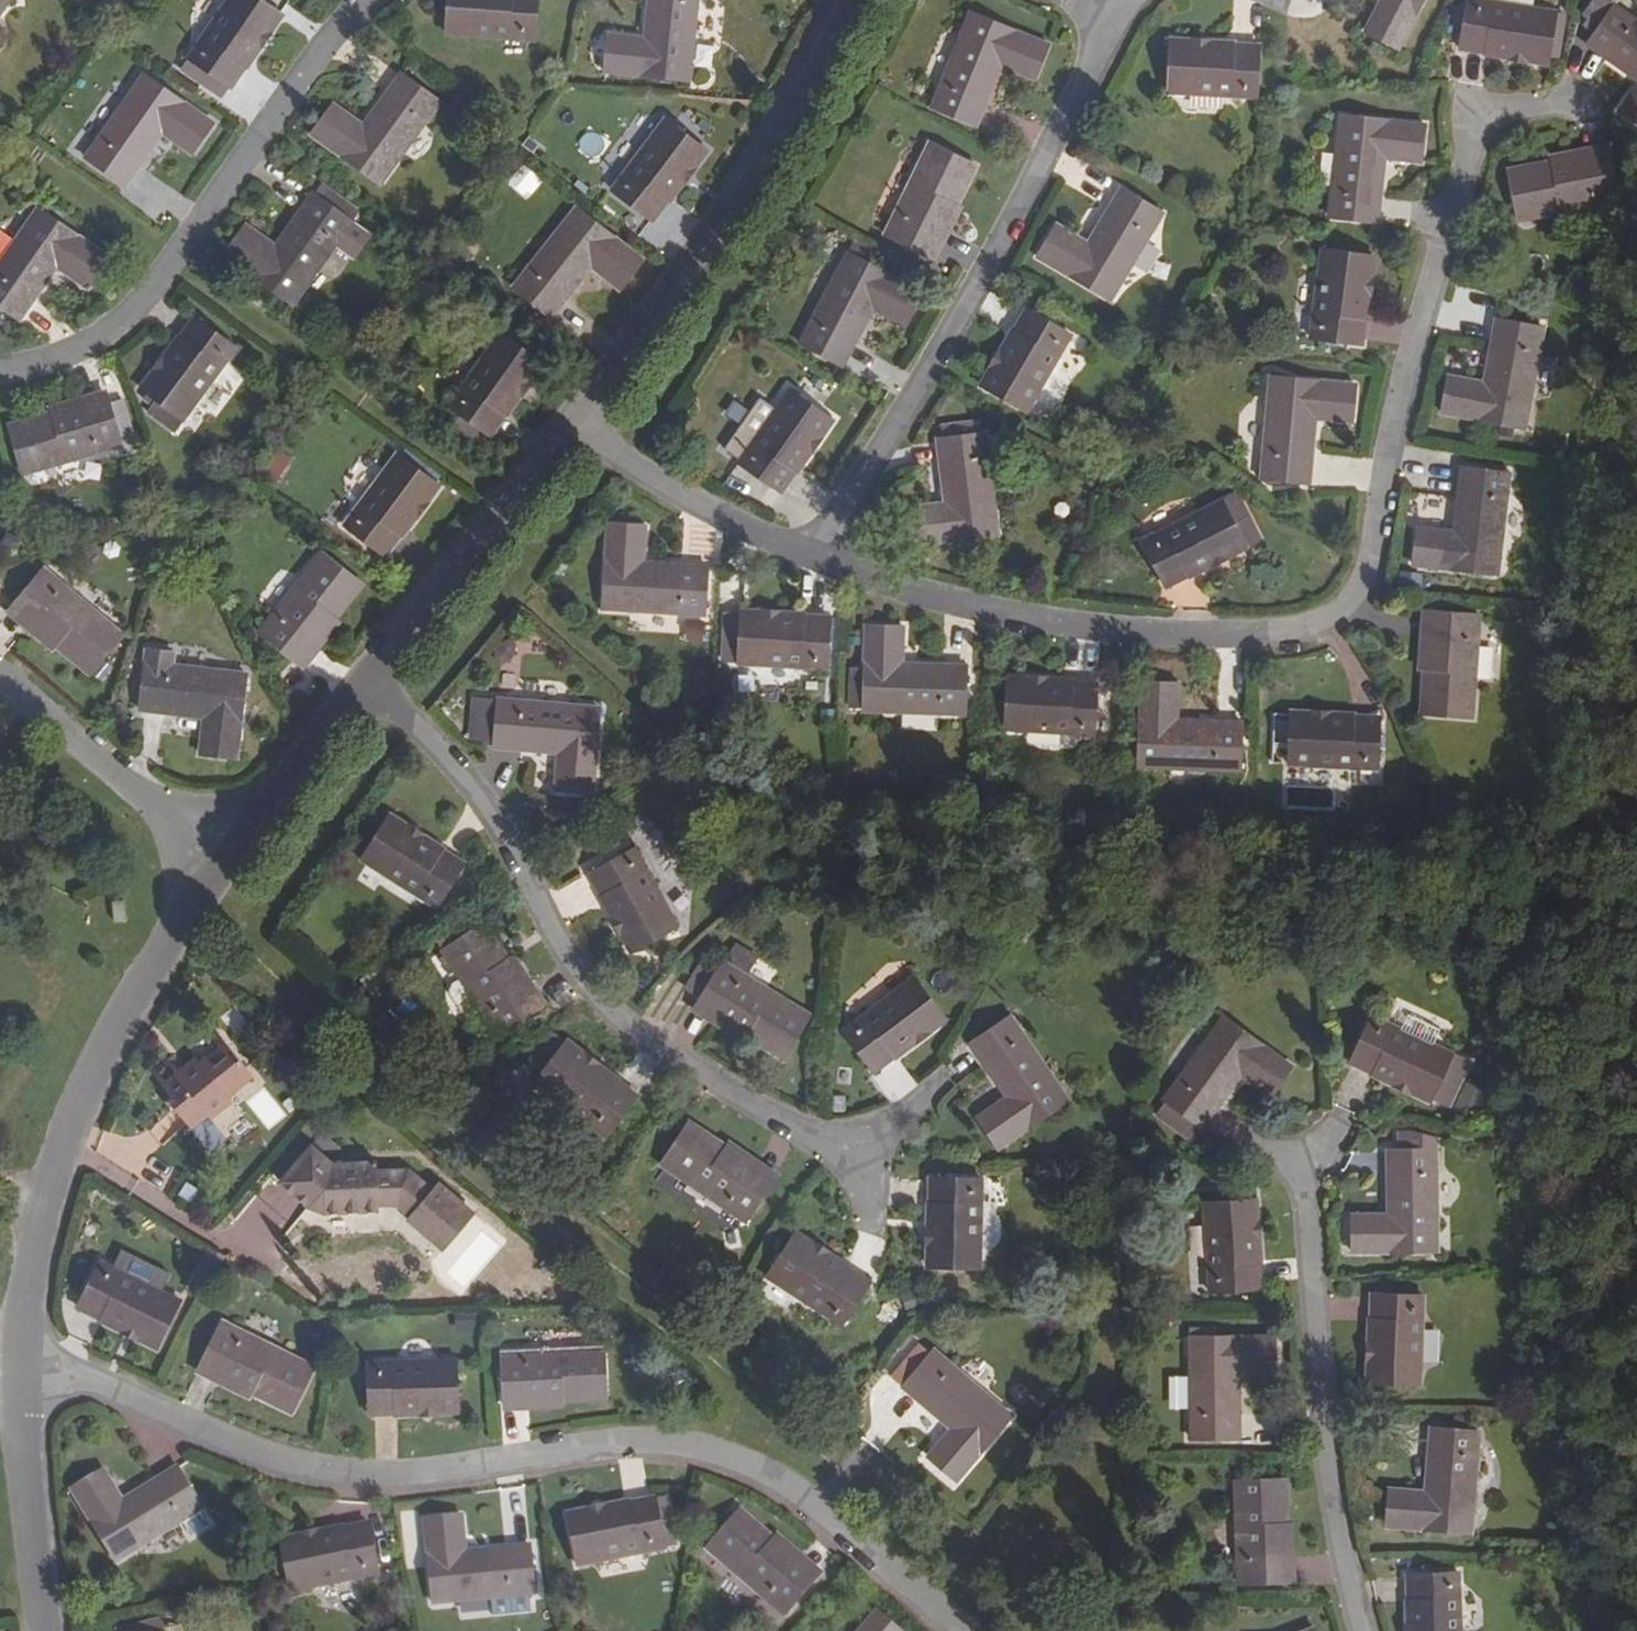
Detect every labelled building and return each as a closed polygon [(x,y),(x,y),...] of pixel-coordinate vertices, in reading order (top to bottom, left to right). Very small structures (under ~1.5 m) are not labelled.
[(10,0),(0,0),(0,15),(10,0)] [(281,16),(258,0),(228,0),(188,58),(232,88),(281,16)] [(533,40),(536,0),(448,0),(445,34),(533,40)] [(631,37),(608,34),(604,71),(688,79),(696,0),(648,0),(644,38),(642,50),(629,49),(631,37)] [(1364,32),(1398,48),(1422,0),(1379,0),(1364,32)] [(1458,51),(1546,65),(1554,13),(1475,0),(1466,0),(1458,51)] [(1614,7),(1604,0),(1595,0),(1583,17),(1588,21),(1597,28),(1591,37),(1586,45),(1636,81),(1636,23),(1614,7)] [(1047,46),(969,14),(930,107),(975,126),(1000,66),(1034,80),(1047,46)] [(1597,28),(1588,21),(1582,29),(1591,37),(1597,28)] [(642,50),(644,38),(631,37),(629,49),(642,50)] [(1256,44),(1170,39),(1166,94),(1253,97),(1256,44)] [(124,186),(160,134),(167,122),(178,129),(171,140),(192,153),(212,122),(143,74),(85,158),(124,186)] [(311,136),(379,185),(439,103),(400,75),(362,126),(334,104),(311,136)] [(1617,111),(1636,126),(1636,81),(1617,111)] [(1327,217),(1376,223),(1383,158),(1418,162),(1423,125),(1339,115),(1327,217)] [(654,220),(706,152),(663,120),(611,188),(654,220)] [(160,134),(171,140),(178,129),(167,122),(160,134)] [(621,171),(632,149),(620,142),(608,165),(621,171)] [(885,235),(921,253),(949,195),(958,199),(974,166),(929,144),(885,235)] [(1544,174),(1607,161),(1605,152),(1542,165),(1544,174)] [(1615,201),(1607,161),(1544,174),(1542,165),(1507,172),(1516,221),(1615,201)] [(321,202),(328,193),(320,186),(313,195),(321,202)] [(1161,213),(1119,189),(1087,244),(1056,226),(1037,259),(1109,299),(1161,213)] [(358,214),(328,193),(321,202),(313,195),(312,194),(274,245),(267,256),(256,248),(264,238),(245,226),(223,255),(291,305),(358,214)] [(949,195),(921,253),(930,257),(958,199),(949,195)] [(641,261),(575,208),(513,288),(551,317),(590,268),(618,289),(641,261)] [(107,257),(38,209),(0,265),(0,306),(19,319),(55,267),(86,288),(107,257)] [(274,245),(264,238),(256,248),(267,256),(274,245)] [(1309,337),(1363,344),(1374,257),(1320,250),(1309,337)] [(871,308),(904,324),(921,292),(845,253),(798,343),(842,365),(871,308)] [(1069,334),(1023,309),(979,385),(1025,411),(1069,334)] [(1370,310),(1364,336),(1399,343),(1405,318),(1370,310)] [(140,387),(148,393),(157,400),(152,407),(148,413),(174,431),(235,348),(192,316),(140,387)] [(1525,429),(1543,329),(1495,319),(1484,382),(1449,376),(1441,414),(1525,429)] [(542,365),(499,334),(448,407),(492,438),(542,365)] [(1308,482),(1314,420),(1315,406),(1330,407),(1329,421),(1350,422),(1354,385),(1269,378),(1259,478),(1308,482)] [(832,421),(789,390),(738,463),(780,494),(832,421)] [(157,400),(148,393),(142,400),(152,407),(157,400)] [(47,424),(109,406),(106,397),(44,415),(47,424)] [(121,445),(109,406),(47,424),(44,415),(8,426),(23,474),(121,445)] [(1315,406),(1314,420),(1329,421),(1330,407),(1315,406)] [(974,423),(950,425),(951,438),(942,439),(936,441),(944,504),(907,508),(912,543),(997,533),(985,434),(976,435),(974,423)] [(951,438),(950,425),(940,427),(942,439),(951,438)] [(271,447),(261,473),(279,480),(289,454),(271,447)] [(344,526),(386,557),(438,488),(395,456),(344,526)] [(1438,544),(1438,530),(1416,528),(1412,565),(1498,574),(1509,473),(1461,467),(1453,532),(1452,544),(1438,544)] [(1141,541),(1165,589),(1258,541),(1236,497),(1222,505),(1220,501),(1141,541)] [(601,609),(703,615),(705,567),(643,562),(645,527),(607,524),(601,609)] [(1453,532),(1438,530),(1438,544),(1452,544),(1453,532)] [(259,632),(292,657),(331,607),(338,613),(361,584),(322,554),(259,632)] [(43,570),(16,600),(67,643),(60,650),(88,673),(120,635),(43,570)] [(67,643),(16,600),(10,608),(60,650),(67,643)] [(299,663),(338,613),(331,607),(292,657),(299,663)] [(739,611),(737,664),(826,669),(828,616),(739,611)] [(1433,678),(1438,613),(1428,612),(1424,678),(1433,678)] [(1479,616),(1438,613),(1433,678),(1424,678),(1420,714),(1471,717),(1479,616)] [(704,639),(705,621),(684,620),(683,638),(704,639)] [(861,710),(963,715),(965,666),(902,664),(902,627),(864,626),(861,710)] [(236,759),(247,674),(144,662),(139,711),(204,719),(200,754),(236,759)] [(1007,677),(1004,730),(1092,734),(1094,682),(1007,677)] [(1137,769),(1237,772),(1239,723),(1175,721),(1177,683),(1139,683),(1137,769)] [(494,736),(493,744),(493,749),(556,753),(553,790),(591,792),(598,707),(498,700),(498,701),(478,700),(474,735),(494,736)] [(1378,716),(1289,713),(1288,766),(1377,769),(1378,716)] [(494,736),(474,735),(473,742),(493,744),(494,736)] [(389,815),(360,860),(435,907),(463,862),(389,815)] [(677,926),(633,850),(586,876),(629,953),(677,926)] [(497,960),(504,954),(484,923),(443,951),(499,1035),(532,1013),(497,960)] [(539,1008),(504,954),(497,960),(532,1013),(539,1008)] [(721,964),(701,998),(755,1032),(751,1039),(782,1058),(808,1016),(721,964)] [(875,1073),(944,1019),(912,977),(843,1031),(875,1073)] [(755,1032),(701,998),(696,1006),(751,1039),(755,1032)] [(1011,1017),(969,1045),(1007,1098),(977,1118),(998,1149),(1069,1100),(1011,1017)] [(1427,1103),(1428,1101),(1431,1093),(1449,1102),(1466,1065),(1449,1057),(1450,1054),(1371,1017),(1349,1066),(1427,1103)] [(1192,1120),(1201,1127),(1203,1128),(1239,1077),(1269,1097),(1290,1066),(1221,1018),(1162,1100),(1165,1102),(1155,1115),(1182,1134),(1192,1120)] [(548,1035),(520,1073),(604,1136),(637,1093),(567,1041),(562,1045),(548,1035)] [(176,1079),(160,1094),(172,1109),(169,1112),(190,1136),(206,1122),(209,1125),(230,1108),(225,1102),(250,1082),(221,1050),(197,1070),(195,1068),(179,1082),(176,1079)] [(1431,1093),(1428,1101),(1445,1109),(1449,1102),(1431,1093)] [(1191,1140),(1201,1127),(1192,1120),(1182,1134),(1191,1140)] [(712,1149),(717,1143),(687,1122),(660,1164),(743,1221),(766,1188),(712,1149)] [(402,1216),(428,1238),(459,1202),(432,1179),(426,1185),(401,1166),(371,1167),(370,1158),(336,1162),(338,1149),(317,1133),(276,1182),(302,1205),(306,1202),(319,1212),(375,1206),(375,1202),(392,1200),(404,1211),(402,1216)] [(771,1180),(717,1143),(712,1149),(766,1188),(771,1180)] [(1372,1228),(1371,1216),(1351,1216),(1352,1254),(1436,1252),(1434,1150),(1385,1151),(1385,1216),(1385,1228),(1372,1228)] [(981,1180),(927,1179),(925,1267),(979,1268),(981,1180)] [(1255,1200),(1203,1203),(1208,1293),(1261,1289),(1255,1200)] [(467,1207),(459,1202),(428,1238),(435,1244),(467,1207)] [(1385,1228),(1385,1216),(1371,1216),(1372,1228),(1385,1228)] [(868,1280),(794,1232),(765,1277),(841,1324),(868,1280)] [(76,1310),(156,1349),(179,1301),(99,1261),(76,1310)] [(1421,1296),(1367,1294),(1366,1384),(1419,1385),(1421,1296)] [(199,1367),(232,1384),(236,1375),(294,1404),(310,1368),(221,1323),(199,1367)] [(909,1338),(904,1334),(894,1346),(900,1351),(909,1338)] [(1251,1360),(1251,1373),(1274,1373),(1273,1337),(1189,1337),(1190,1438),(1238,1438),(1238,1374),(1237,1361),(1251,1360)] [(917,1344),(898,1369),(908,1378),(902,1387),(950,1428),(960,1437),(950,1447),(941,1439),(927,1456),(955,1480),(1010,1416),(934,1350),(929,1355),(917,1344)] [(500,1353),(503,1395),(567,1390),(568,1401),(604,1399),(601,1349),(500,1353)] [(454,1360),(367,1363),(370,1417),(456,1414),(454,1360)] [(1238,1374),(1251,1373),(1251,1360),(1237,1361),(1238,1374)] [(908,1378),(898,1369),(891,1378),(902,1387),(908,1378)] [(236,1375),(232,1384),(289,1412),(294,1404),(236,1375)] [(567,1390),(503,1395),(503,1404),(568,1401),(567,1390)] [(960,1437),(950,1428),(941,1439),(950,1447),(960,1437)] [(1479,1432),(1429,1428),(1424,1491),(1388,1488),(1385,1526),(1471,1534),(1479,1432)] [(70,1490),(115,1563),(203,1508),(177,1467),(122,1499),(103,1470),(70,1490)] [(1238,1583),(1279,1581),(1276,1517),(1285,1517),(1284,1479),(1234,1481),(1238,1583)] [(655,1510),(668,1508),(665,1495),(653,1497),(655,1510)] [(655,1510),(653,1497),(567,1515),(577,1567),(657,1551),(666,1548),(676,1545),(668,1508),(655,1510)] [(761,1540),(766,1533),(740,1511),(707,1550),(783,1614),(811,1582),(761,1540)] [(452,1539),(463,1537),(461,1515),(424,1519),(432,1604),(533,1594),(528,1545),(465,1551),(453,1553),(452,1539)] [(1276,1517),(1279,1581),(1288,1581),(1285,1517),(1276,1517)] [(366,1522),(279,1539),(289,1593),(377,1575),(366,1522)] [(816,1575),(766,1533),(761,1540),(811,1582),(816,1575)] [(465,1551),(463,1537),(452,1539),(453,1553),(465,1551)] [(1457,1573),(1404,1574),(1406,1630),(1459,1630),(1457,1573)] [(876,1611),(858,1630),(898,1630),(876,1611)]
